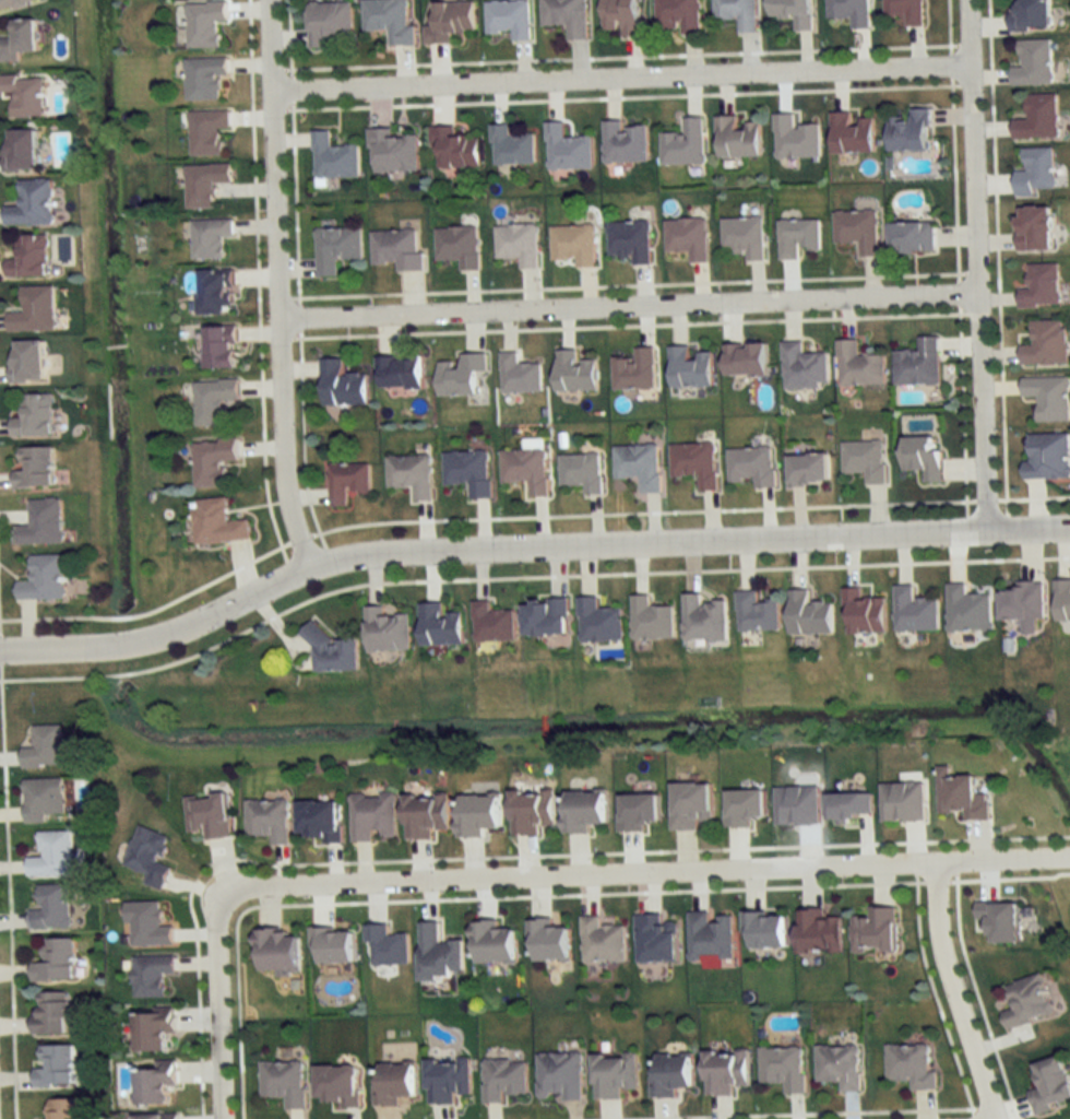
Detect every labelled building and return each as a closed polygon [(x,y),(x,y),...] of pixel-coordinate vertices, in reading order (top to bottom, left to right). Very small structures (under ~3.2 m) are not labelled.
[(37,3),(36,0),(0,0),(0,11),(37,3)] [(364,32),(389,32),(389,46),(416,46),(415,26),(408,26),(408,0),(363,0),(364,32)] [(589,0),(543,0),(543,26),(567,26),(567,41),(589,41),(589,0)] [(603,37),(641,37),(640,0),(602,0),(603,37)] [(701,0),(658,0),(658,34),(701,34),(701,0)] [(715,20),(739,20),(739,33),(757,33),(757,0),(715,0),(715,20)] [(770,18),(795,17),(795,31),(813,31),(813,0),(770,0),(770,18)] [(852,19),(852,28),(870,28),(870,0),(829,0),(829,19),(852,19)] [(886,16),(907,16),(907,27),(924,27),(924,0),(886,0),(886,16)] [(1051,0),(1015,0),(1015,31),(1051,31),(1051,0)] [(512,41),(531,41),(530,1),(487,1),(487,33),(512,33),(512,41)] [(352,2),(308,3),(308,46),(352,45),(352,2)] [(475,32),(475,2),(434,3),(434,26),(425,26),(425,44),(452,43),(452,33),(475,32)] [(186,3),(187,48),(218,48),(218,21),(227,21),(226,3),(186,3)] [(36,20),(11,20),(12,39),(0,39),(0,62),(19,62),(18,53),(36,53),(36,20)] [(1013,67),(1013,85),(1053,85),(1052,40),(1019,41),(1019,67),(1013,67)] [(186,59),(186,101),(220,100),(220,77),(228,77),(228,58),(186,59)] [(41,118),(41,77),(0,77),(0,96),(12,96),(12,118),(41,118)] [(1014,121),(1014,141),(1058,141),(1058,95),(1027,95),(1027,121),(1014,121)] [(930,152),(931,111),(912,110),(911,119),(891,119),(889,151),(930,152)] [(222,155),(221,130),(230,129),(230,111),(190,112),(191,156),(222,155)] [(874,120),(852,120),(852,114),(833,114),(833,154),(875,154),(874,120)] [(821,126),(795,126),(795,115),(776,115),(776,158),(821,158),(821,126)] [(761,157),(760,123),(738,123),(738,117),(717,118),(718,159),(761,157)] [(706,165),(705,118),(684,118),(684,134),(662,135),(663,165),(706,165)] [(547,123),(549,170),(594,169),(593,137),(565,138),(564,122),(547,123)] [(604,122),(604,163),(649,163),(649,127),(624,127),(624,122),(604,122)] [(511,134),(510,125),(493,126),(494,165),(536,164),(535,134),(511,134)] [(441,169),(480,169),(480,137),(456,137),(456,127),(431,127),(431,147),(441,147),(441,169)] [(370,129),(371,173),(419,172),(418,136),(392,137),(392,129),(370,129)] [(36,171),(36,131),(4,131),(4,171),(36,171)] [(313,132),(314,179),(360,178),(359,146),(331,146),(331,132),(313,132)] [(1015,172),(1016,197),(1037,197),(1036,190),(1055,190),(1054,149),(1024,150),(1025,171),(1015,172)] [(232,165),(186,165),(186,209),(215,209),(215,183),(232,183),(232,165)] [(5,226),(52,224),(51,180),(18,180),(19,206),(4,206),(5,226)] [(1018,250),(1054,250),(1054,208),(1018,208),(1018,250)] [(835,212),(836,243),(860,242),(861,256),(879,256),(879,211),(835,212)] [(765,261),(764,218),(723,219),(723,252),(746,252),(746,261),(765,261)] [(708,220),(667,220),(667,252),(689,252),(689,263),(708,263),(708,220)] [(780,260),(800,260),(800,249),(821,249),(821,220),(780,221),(780,260)] [(192,260),(224,259),(223,238),(234,238),(233,221),(192,221),(192,260)] [(651,265),(651,223),(609,223),(609,257),(633,257),(633,265),(651,265)] [(936,223),(892,223),(892,254),(936,254),(936,223)] [(497,260),(520,259),(520,270),(538,270),(538,225),(497,226),(497,260)] [(552,226),(552,260),(576,260),(576,268),(596,268),(596,226),(552,226)] [(478,227),(436,228),(437,261),(459,260),(460,271),(479,271),(478,227)] [(317,229),(317,277),(338,277),(338,260),(362,260),(362,229),(317,229)] [(397,272),(422,271),(421,230),(372,231),(373,263),(396,263),(397,272)] [(18,235),(18,259),(5,259),(5,277),(47,277),(47,235),(18,235)] [(1060,263),(1029,264),(1029,288),(1020,288),(1020,307),(1061,306),(1060,263)] [(199,272),(199,315),(232,315),(232,272),(199,272)] [(53,286),(22,286),(22,313),(7,313),(7,331),(53,331),(53,286)] [(1033,320),(1033,346),(1022,346),(1022,365),(1069,364),(1069,319),(1033,320)] [(239,369),(238,327),(204,328),(204,369),(239,369)] [(939,337),(919,338),(919,351),(896,351),(896,386),(940,385),(939,337)] [(10,382),(44,382),(44,341),(10,341),(10,382)] [(860,355),(860,341),(840,341),(840,387),(885,387),(885,355),(860,355)] [(829,353),(804,354),(804,342),(783,342),(784,390),(829,389),(829,353)] [(724,345),(724,378),(767,378),(767,345),(724,345)] [(671,347),(671,388),(713,387),(712,352),(690,352),(689,347),(671,347)] [(636,348),(636,359),(613,360),(614,390),(656,389),(655,348),(636,348)] [(557,351),(557,392),(597,392),(597,361),(578,361),(578,351),(557,351)] [(542,393),(541,364),(518,365),(518,353),(501,353),(502,393),(542,393)] [(460,355),(460,363),(439,363),(439,396),(477,396),(477,373),(486,373),(486,355),(460,355)] [(377,357),(377,390),(422,389),(422,357),(377,357)] [(344,374),(343,359),(321,359),(322,406),(367,405),(367,374),(344,374)] [(1023,378),(1023,400),(1038,400),(1038,422),(1069,422),(1069,378),(1023,378)] [(196,427),(228,426),(228,401),(239,401),(239,381),(195,381),(196,427)] [(53,395),(23,395),(23,418),(11,418),(11,437),(53,437),(53,395)] [(1028,434),(1028,479),(1069,479),(1069,434),(1028,434)] [(924,472),(924,483),(942,483),(942,438),(904,438),(904,472),(924,472)] [(194,487),(226,487),(226,462),(238,461),(238,439),(194,440),(194,487)] [(865,486),(887,485),(886,441),(843,443),(844,474),(865,474),(865,486)] [(699,476),(700,491),(718,491),(717,444),(671,445),(672,477),(699,476)] [(661,493),(660,445),(616,446),(616,479),(641,478),(641,493),(661,493)] [(53,448),(16,449),(16,469),(13,469),(14,489),(54,487),(53,448)] [(729,450),(729,481),(755,480),(755,488),(776,488),(775,448),(729,450)] [(502,483),(527,482),(527,497),(548,497),(547,450),(501,451),(502,483)] [(491,452),(444,453),(445,485),(468,484),(468,500),(492,499),(491,452)] [(560,454),(561,486),(584,486),(584,495),(602,495),(602,454),(560,454)] [(789,485),(830,485),(830,455),(789,455),(789,485)] [(388,489),(412,488),(412,502),(432,501),(431,456),(387,457),(388,489)] [(370,491),(370,464),(330,464),(330,508),(348,508),(348,491),(370,491)] [(193,500),(196,544),(251,541),(249,520),(229,521),(228,498),(193,500)] [(15,544),(63,543),(62,499),(29,500),(30,524),(15,524),(15,544)] [(31,555),(31,580),(17,580),(17,599),(64,599),(64,555),(31,555)] [(1069,621),(1069,580),(1056,580),(1057,622),(1069,621)] [(1002,620),(1045,619),(1045,581),(1021,582),(1021,591),(1001,591),(1002,620)] [(949,631),(993,631),(993,594),(968,594),(968,583),(949,583),(949,631)] [(940,631),(940,598),(915,598),(915,585),(896,585),(896,631),(940,631)] [(886,633),(886,598),(863,598),(863,588),(846,589),(847,634),(886,633)] [(809,590),(790,590),(790,634),(833,634),(833,602),(809,602),(809,590)] [(779,600),(758,601),(758,591),(737,591),(737,631),(780,631),(779,600)] [(684,642),(727,642),(727,601),(703,602),(703,594),(684,594),(684,642)] [(674,607),(650,607),(650,595),(632,595),(632,640),(674,640),(674,607)] [(579,641),(622,641),(622,609),(598,609),(598,598),(579,598),(579,641)] [(524,637),(570,636),(569,599),(523,601),(524,637)] [(515,611),(490,612),(490,601),(473,601),(474,642),(515,641),(515,611)] [(420,604),(420,646),(462,646),(461,613),(443,614),(443,604),(420,604)] [(410,616),(385,616),(385,608),(366,608),(366,651),(410,651),(410,616)] [(310,672),(357,672),(357,639),(321,639),(321,623),(310,623),(310,672)] [(33,746),(22,747),(22,767),(64,767),(64,725),(33,725),(33,746)] [(989,794),(975,794),(975,774),(951,775),(951,766),(937,766),(939,814),(961,813),(961,820),(990,819),(989,794)] [(46,816),(64,815),(64,778),(24,779),(25,823),(47,823),(46,816)] [(672,830),(700,830),(700,821),(712,821),(712,783),(672,782),(672,830)] [(882,821),(925,820),(925,782),(881,783),(882,821)] [(820,787),(776,787),(776,824),(820,824),(820,787)] [(539,833),(539,824),(554,824),(554,790),(511,790),(511,833),(539,833)] [(605,791),(565,791),(565,832),(590,832),(590,824),(605,824),(605,791)] [(351,793),(352,841),(374,840),(374,838),(397,837),(396,792),(351,793)] [(228,793),(186,797),(189,831),(205,830),(205,838),(232,836),(228,793)] [(828,818),(872,818),(872,793),(828,793),(828,818)] [(405,794),(405,839),(433,839),(433,827),(448,827),(448,794),(405,794)] [(500,794),(458,795),(459,835),(485,835),(485,828),(501,828),(500,794)] [(290,800),(247,800),(247,835),(272,835),(272,844),(289,844),(290,800)] [(341,800),(299,801),(299,839),(342,839),(341,800)] [(170,836),(139,826),(125,866),(149,874),(146,883),(164,890),(171,867),(161,864),(170,836)] [(39,832),(39,857),(27,857),(28,877),(72,876),(71,831),(39,832)] [(29,928),(70,928),(69,884),(39,885),(39,908),(28,908),(29,928)] [(162,901),(128,902),(129,945),(175,944),(174,925),(162,925),(162,901)] [(896,906),(871,906),(871,916),(852,916),(852,952),(896,952),(896,906)] [(824,917),(824,908),(798,908),(798,951),(840,951),(840,917),(824,917)] [(710,917),(710,912),(689,912),(690,959),(734,958),(734,917),(710,917)] [(745,912),(745,946),(786,946),(786,912),(745,912)] [(638,961),(678,961),(677,923),(663,923),(663,914),(637,914),(638,961)] [(626,962),(626,926),(601,926),(601,916),(582,916),(582,962),(626,962)] [(570,959),(570,926),(553,926),(553,918),(530,919),(530,960),(570,959)] [(498,920),(474,920),(475,962),(516,962),(516,928),(498,928),(498,920)] [(463,940),(440,940),(440,921),(420,921),(421,976),(464,975),(463,940)] [(410,963),(409,933),(388,934),(388,923),(368,923),(369,964),(410,963)] [(315,927),(315,962),(354,962),(354,927),(315,927)] [(256,929),(257,970),(299,970),(299,929),(256,929)] [(75,979),(74,938),(42,938),(42,961),(31,961),(31,980),(75,979)] [(176,974),(176,956),(134,956),(134,996),(164,996),(164,974),(176,974)] [(1008,1029),(1055,1014),(1042,973),(1008,984),(1016,1007),(1002,1012),(1008,1029)] [(35,1033),(68,1033),(68,991),(35,991),(35,1033)] [(177,1032),(176,1011),(134,1012),(134,1050),(168,1049),(168,1033),(177,1032)] [(37,1045),(38,1067),(33,1068),(33,1086),(74,1085),(73,1043),(37,1045)] [(912,1089),(937,1089),(937,1070),(929,1070),(929,1044),(887,1045),(887,1080),(912,1079),(912,1089)] [(841,1091),(860,1091),(860,1046),(817,1046),(817,1080),(841,1080),(841,1091)] [(761,1082),(785,1082),(785,1094),(806,1093),(805,1048),(761,1048),(761,1082)] [(749,1051),(706,1051),(706,1095),(734,1094),(734,1085),(749,1085),(749,1051)] [(539,1099),(583,1099),(583,1052),(539,1052),(539,1099)] [(594,1054),(594,1099),(624,1098),(624,1089),(639,1089),(638,1053),(594,1054)] [(693,1054),(655,1053),(654,1096),(678,1097),(678,1087),(692,1088),(693,1054)] [(1034,1064),(1041,1087),(1030,1091),(1036,1113),(1069,1103),(1069,1078),(1063,1055),(1034,1064)] [(428,1059),(428,1103),(456,1103),(456,1094),(472,1094),(472,1059),(428,1059)] [(504,1103),(504,1093),(527,1093),(527,1059),(484,1059),(484,1103),(504,1103)] [(286,1108),(306,1108),(306,1061),(261,1061),(261,1096),(286,1096),(286,1108)] [(135,1103),(171,1103),(171,1087),(177,1087),(177,1062),(135,1062),(135,1103)] [(415,1063),(377,1063),(377,1104),(400,1104),(400,1095),(415,1095),(415,1063)] [(317,1064),(317,1103),(360,1103),(360,1064),(317,1064)] [(48,1098),(48,1118),(79,1118),(79,1098),(48,1098)]
